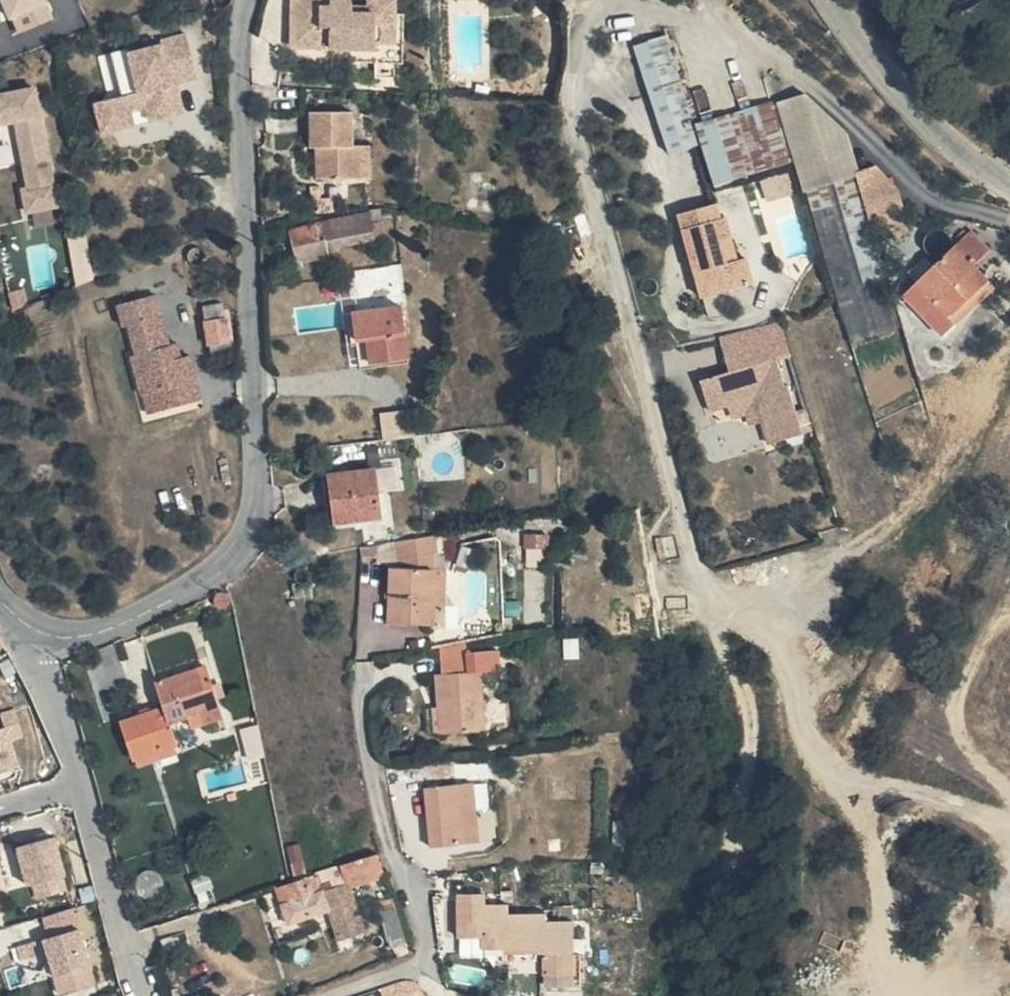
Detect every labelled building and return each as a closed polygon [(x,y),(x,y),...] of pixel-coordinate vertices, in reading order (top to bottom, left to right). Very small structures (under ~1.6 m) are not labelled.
[(52,6),(49,0),(6,0),(15,21),(52,6)] [(320,5),(316,5),(316,0),(286,0),(284,45),(366,48),(366,42),(390,43),(392,0),(363,0),(362,8),(346,6),(340,0),(336,0),(328,6),(320,5)] [(207,81),(196,37),(172,43),(173,47),(139,55),(138,51),(122,55),(132,97),(117,101),(125,131),(142,127),(139,113),(156,109),(159,123),(176,119),(169,90),(185,86),(207,81)] [(802,95),(777,102),(776,99),(706,120),(694,124),(668,41),(634,52),(667,157),(701,146),(714,187),(727,183),(795,162),(836,291),(887,276),(874,234),(912,222),(902,189),(885,195),(880,179),(868,168),(855,172),(843,131),(802,95)] [(185,86),(169,90),(176,119),(192,116),(185,86)] [(16,122),(29,189),(24,190),(28,213),(58,207),(41,116),(39,103),(36,89),(0,96),(0,125),(16,122)] [(125,131),(117,101),(102,104),(109,135),(125,131)] [(384,137),(365,136),(365,102),(325,101),(323,138),(332,139),(331,169),(383,169),(384,137)] [(45,102),(39,103),(41,116),(47,115),(45,102)] [(718,204),(682,215),(680,216),(706,298),(725,292),(758,282),(750,256),(742,258),(729,262),(723,238),(735,234),(730,219),(723,221),(718,204)] [(317,237),(318,240),(327,240),(328,249),(376,248),(375,218),(315,219),(315,224),(317,237)] [(315,224),(286,225),(286,238),(317,237),(315,224)] [(78,281),(95,278),(87,232),(70,235),(78,281)] [(742,258),(735,234),(723,238),(729,262),(742,258)] [(969,234),(932,271),(932,268),(924,259),(903,285),(915,288),(904,300),(915,310),(942,337),(961,318),(988,291),(968,271),(987,252),(969,234)] [(317,237),(286,238),(286,258),(320,257),(318,240),(317,237)] [(35,295),(49,292),(46,276),(31,279),(35,295)] [(159,318),(153,296),(116,306),(122,328),(159,318)] [(340,313),(341,328),(355,327),(358,363),(398,359),(393,308),(340,313)] [(230,315),(206,317),(209,344),(233,341),(230,315)] [(159,318),(122,328),(130,357),(148,352),(144,338),(163,332),(159,318)] [(355,327),(341,328),(344,364),(358,363),(355,327)] [(772,329),(739,336),(719,341),(727,374),(742,370),(774,363),(779,361),(772,329)] [(148,352),(130,357),(140,396),(142,396),(155,393),(160,412),(199,401),(187,357),(179,359),(170,361),(167,347),(163,332),(144,338),(148,352)] [(175,345),(167,347),(170,361),(179,359),(175,345)] [(742,370),(727,374),(694,382),(700,410),(744,400),(753,398),(755,407),(750,408),(755,427),(761,449),(797,440),(783,392),(779,388),(774,363),(742,370)] [(155,393),(142,396),(147,415),(160,412),(155,393)] [(744,430),(747,429),(755,427),(750,408),(755,407),(753,398),(744,400),(700,410),(703,425),(741,418),(744,430)] [(381,441),(414,437),(410,410),(377,414),(381,441)] [(326,480),(330,515),(354,513),(355,523),(381,519),(375,473),(326,480)] [(354,513),(330,515),(332,526),(355,523),(354,513)] [(679,547),(677,532),(671,533),(673,548),(679,547)] [(547,552),(547,544),(546,536),(523,539),(524,554),(547,552)] [(430,558),(427,540),(388,547),(391,563),(430,558)] [(567,566),(564,543),(547,544),(547,552),(548,568),(567,566)] [(368,550),(352,553),(355,567),(370,564),(368,550)] [(430,558),(391,563),(393,575),(420,576),(432,572),(430,558)] [(420,576),(393,575),(385,574),(380,628),(429,630),(431,612),(438,613),(442,577),(420,576)] [(460,643),(436,647),(436,675),(427,675),(428,735),(473,733),(471,673),(493,673),(494,652),(460,653),(460,643)] [(168,712),(172,729),(188,724),(192,734),(227,725),(212,675),(162,687),(168,712)] [(0,714),(0,727),(0,728),(0,729),(0,771),(13,766),(6,744),(21,738),(12,710),(0,714)] [(136,763),(156,757),(174,752),(178,751),(172,729),(168,712),(144,718),(121,724),(131,763),(136,763)] [(250,724),(234,728),(241,759),(257,755),(250,724)] [(137,769),(157,763),(176,758),(174,752),(156,757),(136,763),(137,769)] [(424,848),(472,845),(469,783),(420,785),(424,848)] [(61,879),(51,840),(14,849),(24,888),(30,887),(33,900),(62,892),(59,879),(61,879)] [(289,844),(294,871),(307,869),(303,841),(289,844)] [(315,875),(280,884),(285,904),(278,906),(282,923),(324,912),(332,943),(357,937),(345,890),(385,879),(377,859),(340,868),(344,886),(319,892),(315,875)] [(561,975),(597,975),(598,955),(589,955),(588,920),(563,919),(563,912),(524,912),(524,904),(499,905),(499,894),(472,894),(473,938),(499,938),(500,949),(522,949),(522,956),(561,955),(561,975)] [(374,905),(378,918),(392,914),(387,900),(374,905)] [(392,914),(378,918),(388,947),(391,946),(401,943),(392,914)] [(208,921),(179,926),(183,941),(211,936),(208,921)] [(90,986),(74,928),(45,936),(51,957),(44,958),(55,995),(90,986)] [(401,943),(391,946),(395,958),(405,955),(401,943)] [(597,986),(597,975),(561,975),(561,988),(597,986)]
